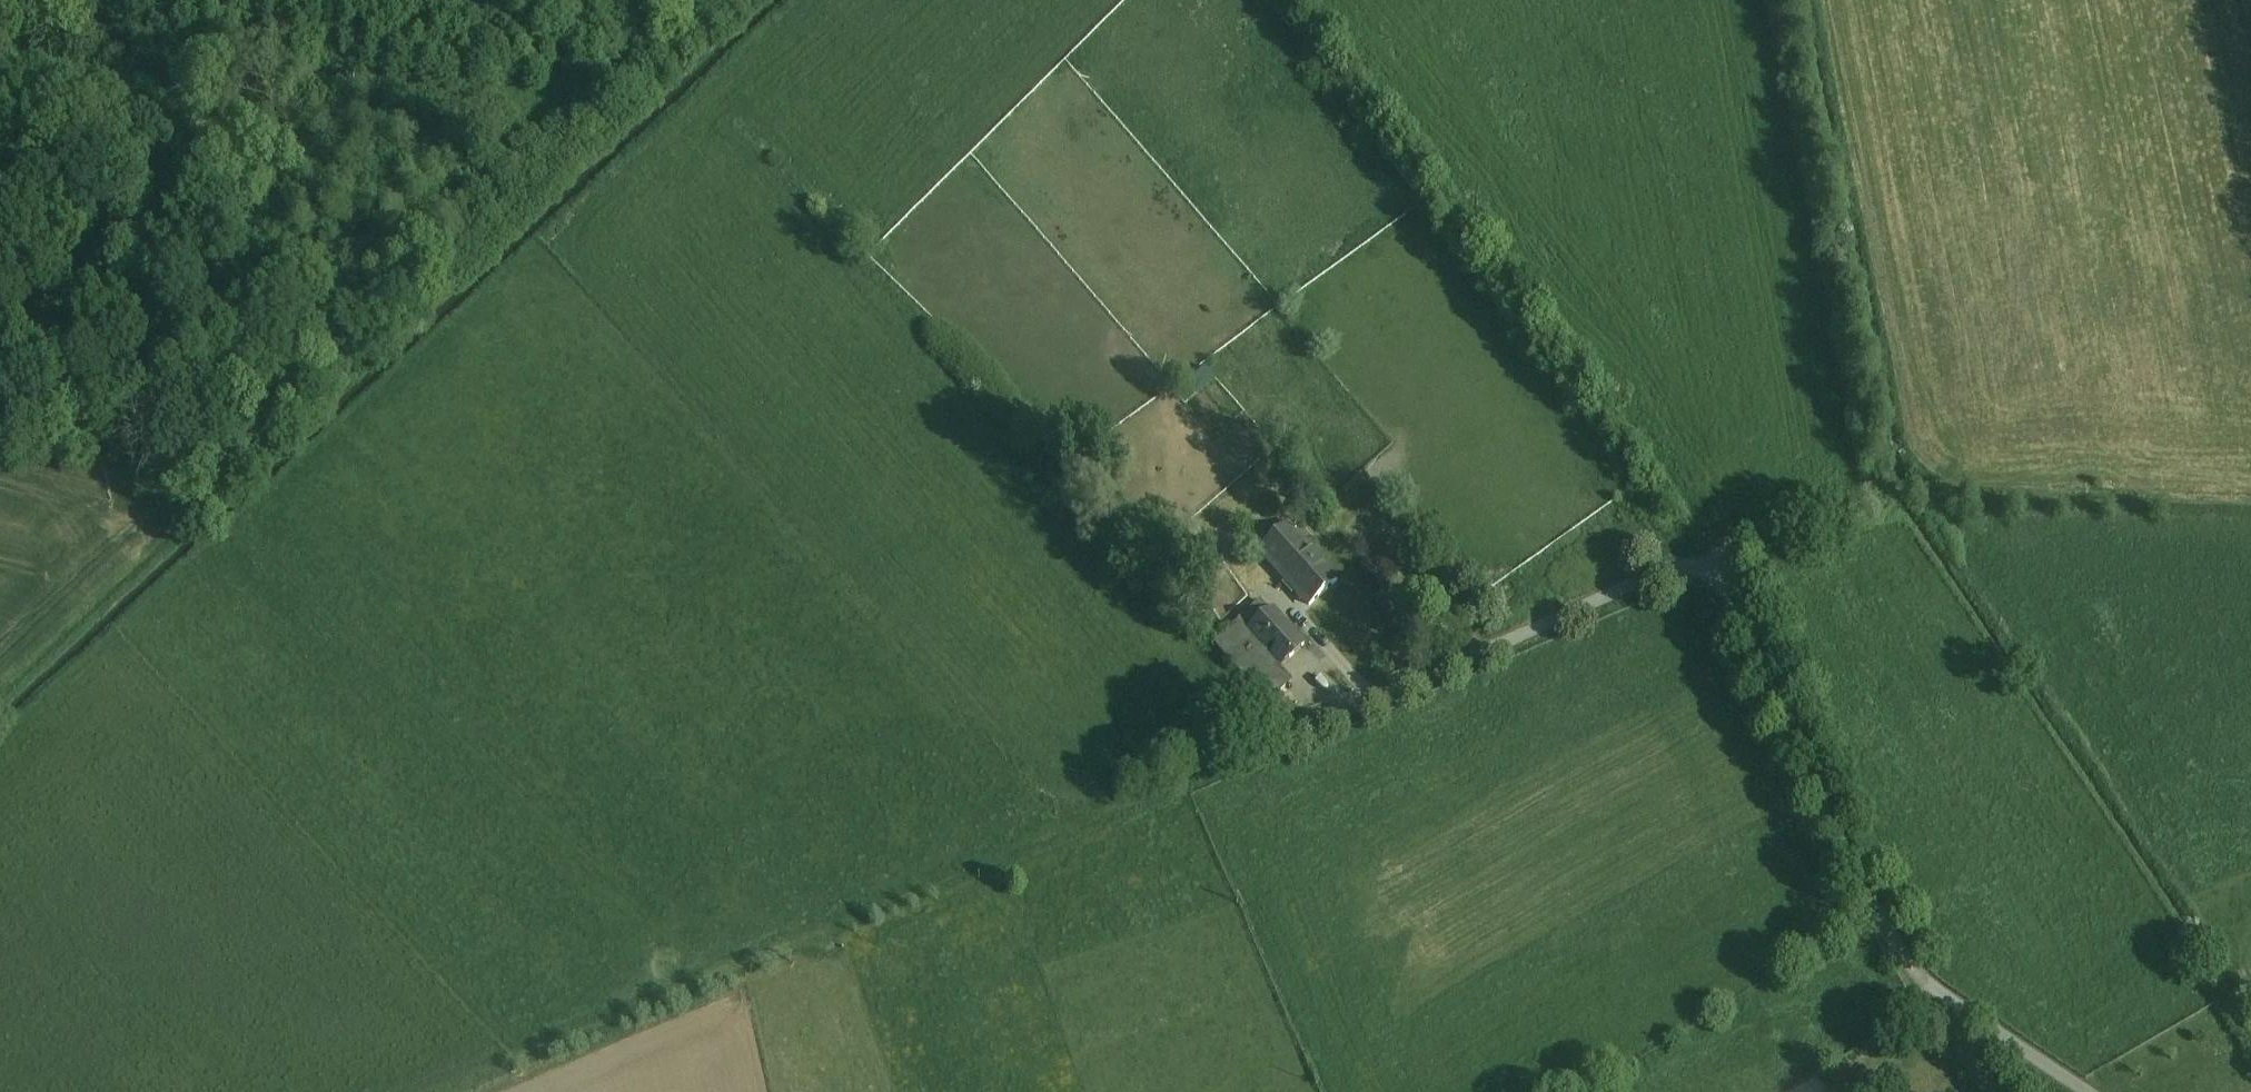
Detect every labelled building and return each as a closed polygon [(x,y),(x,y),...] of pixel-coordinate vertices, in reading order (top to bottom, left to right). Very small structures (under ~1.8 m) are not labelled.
[(1278,513),(1249,538),(1261,552),(1289,526),(1278,513)] [(1338,580),(1289,526),(1261,552),(1310,606),(1338,580)] [(1249,633),(1249,634),(1279,667),(1280,667),(1305,644),(1275,610),(1249,633)] [(1279,667),(1249,634),(1249,633),(1241,623),(1216,645),(1269,703),(1288,685),(1280,667),(1279,667)]
